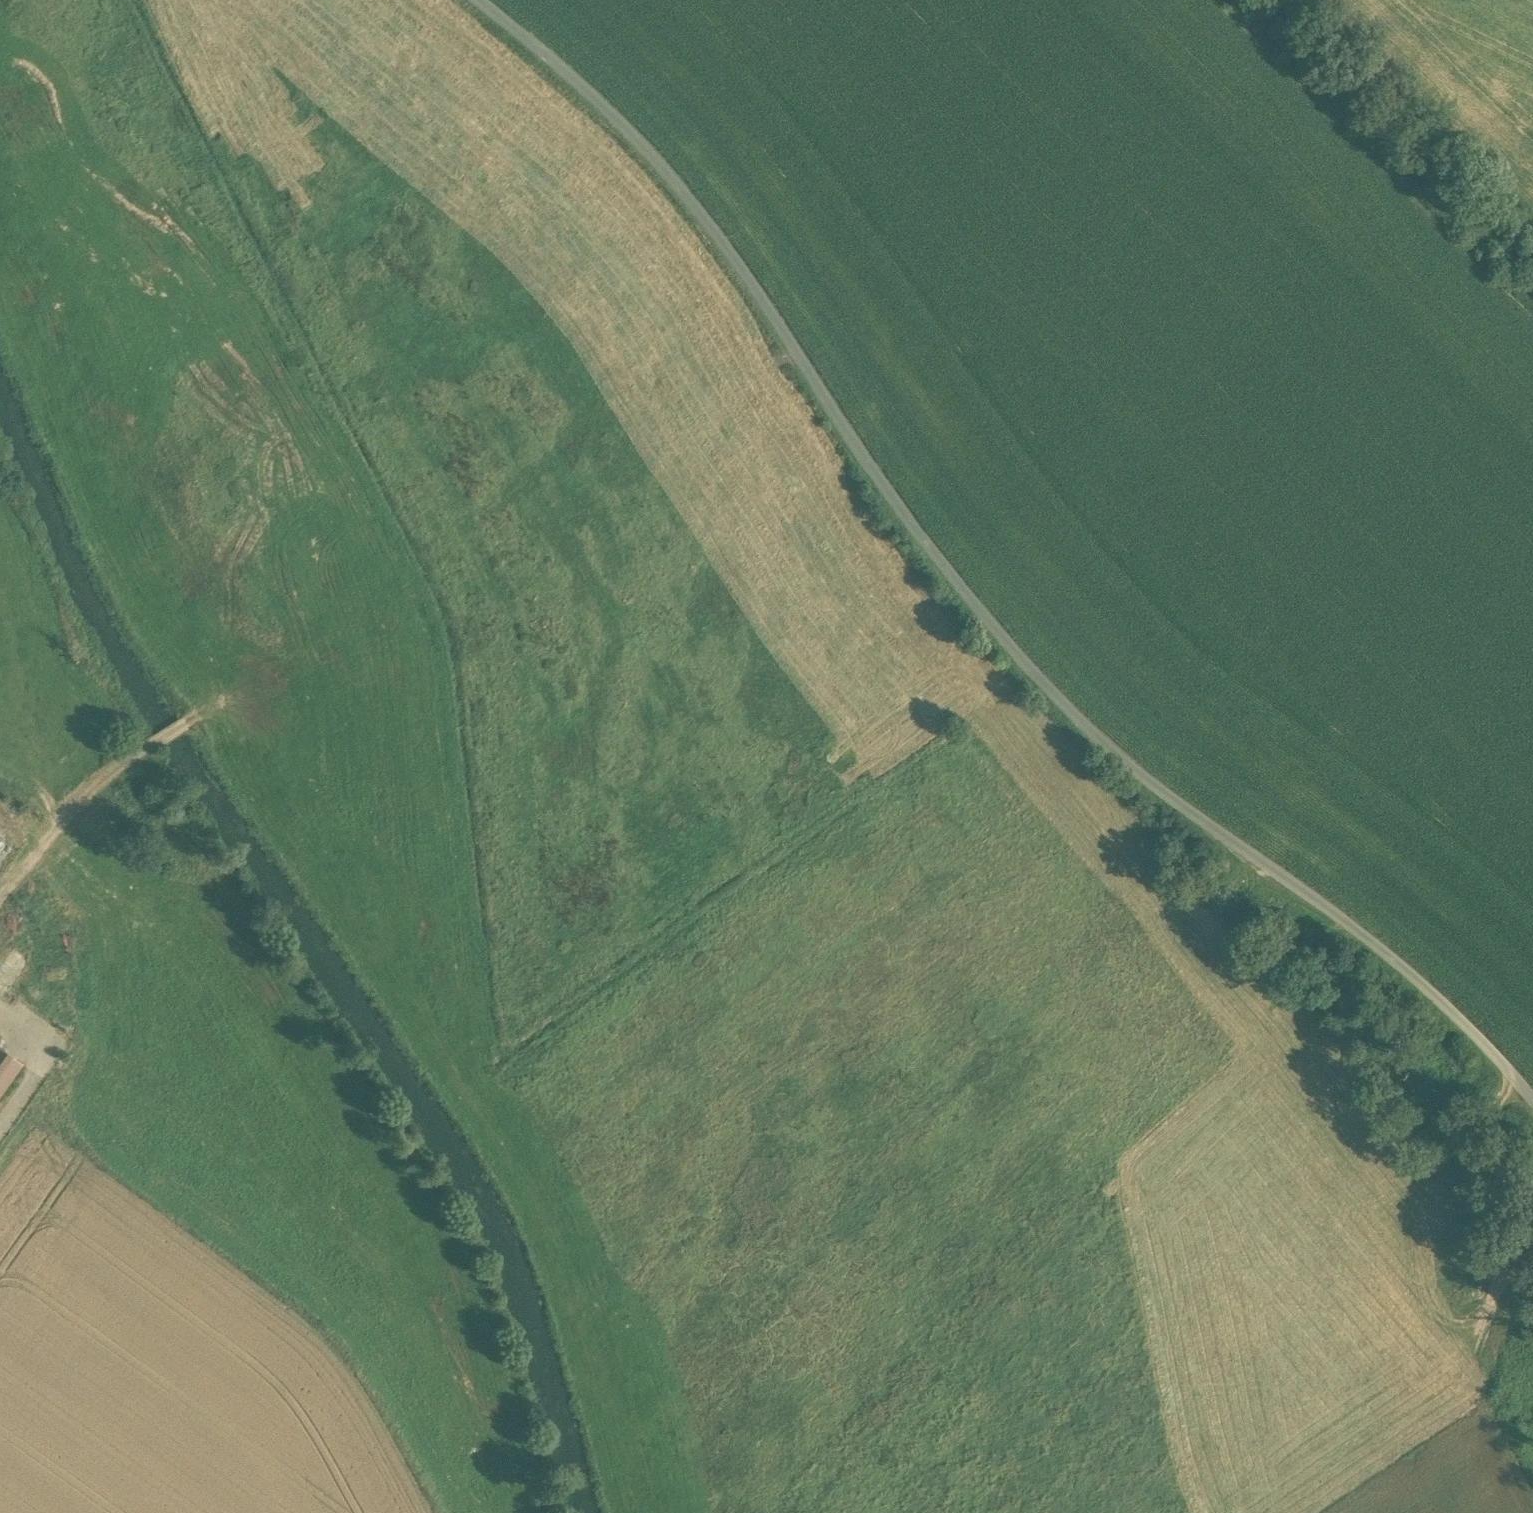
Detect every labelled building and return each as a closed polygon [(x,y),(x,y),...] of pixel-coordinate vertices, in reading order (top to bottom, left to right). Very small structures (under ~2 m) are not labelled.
[(20,1061),(0,1047),(0,1088),(20,1061)]
